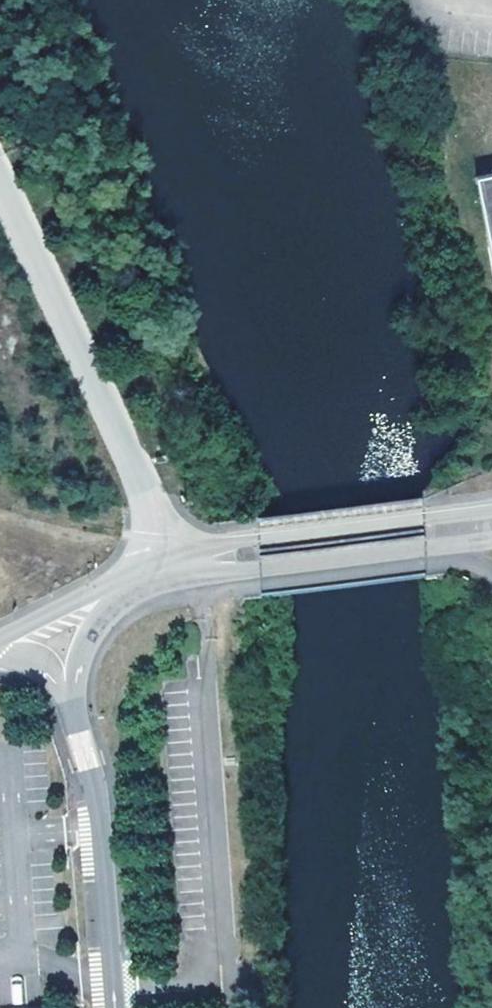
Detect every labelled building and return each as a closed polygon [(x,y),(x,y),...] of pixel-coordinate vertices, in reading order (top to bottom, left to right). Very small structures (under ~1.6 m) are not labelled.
[(475,177),(491,258),(491,173),(475,177)]
